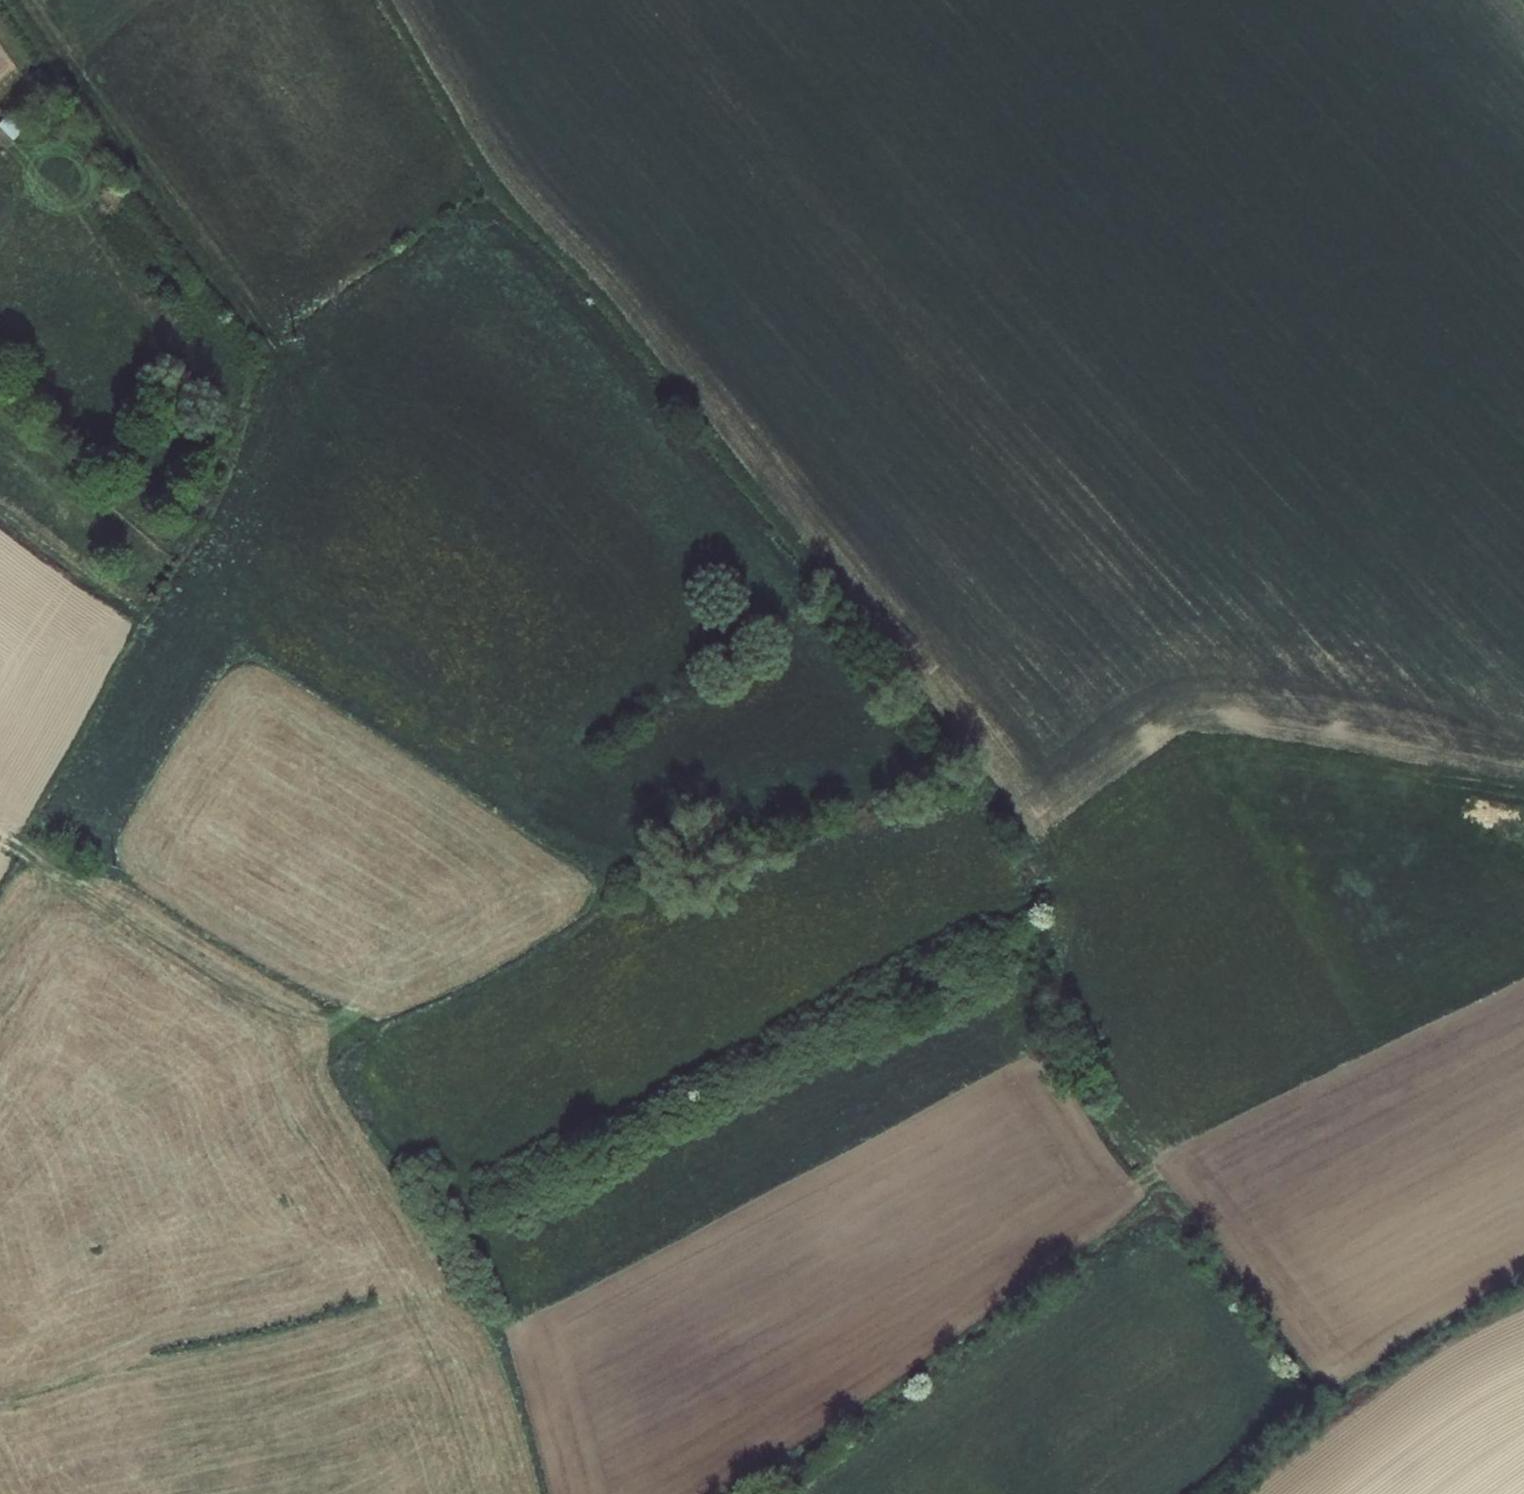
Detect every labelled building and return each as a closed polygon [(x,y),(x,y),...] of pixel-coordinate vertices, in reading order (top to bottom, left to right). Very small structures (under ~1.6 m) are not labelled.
[(32,120),(16,105),(0,122),(0,126),(14,139),(32,120)]
